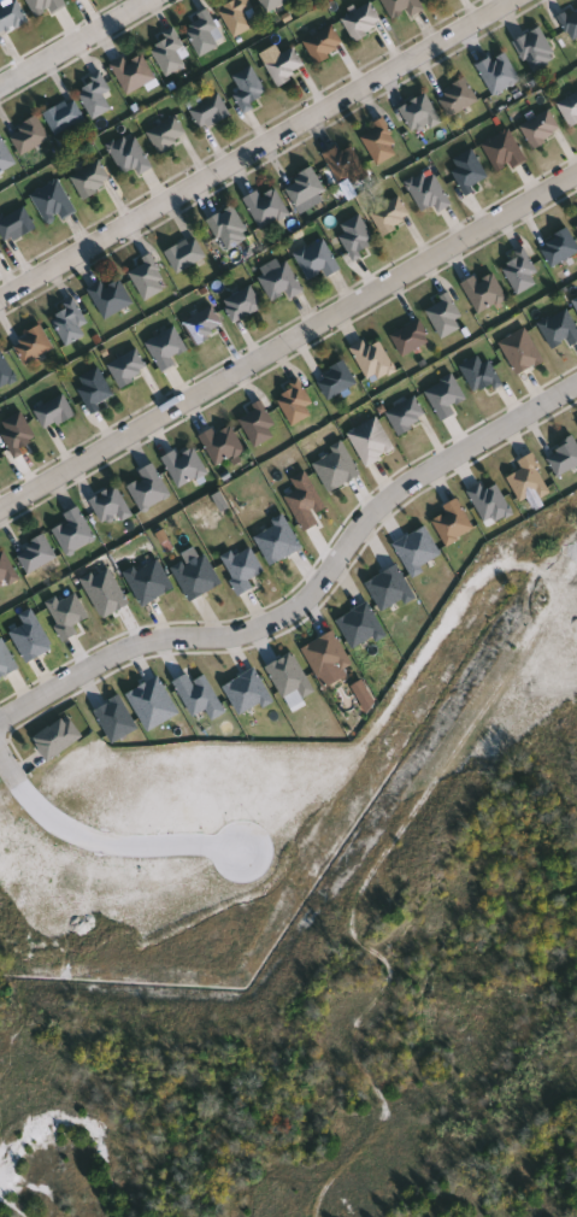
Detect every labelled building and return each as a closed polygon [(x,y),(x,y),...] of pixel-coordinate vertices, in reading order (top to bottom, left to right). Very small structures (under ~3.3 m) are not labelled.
[(0,9),(15,0),(18,0),(29,20),(0,37),(0,9)] [(39,20),(28,0),(64,0),(66,5),(39,20)] [(218,7),(231,0),(248,0),(260,23),(234,37),(218,7)] [(270,14),(261,0),(291,0),(270,14)] [(395,24),(381,0),(420,0),(424,7),(395,24)] [(355,43),(342,19),(372,2),(385,27),(355,43)] [(210,54),(184,36),(200,13),(226,31),(210,54)] [(565,13),(576,13),(576,43),(566,43),(565,13)] [(316,64),(304,41),(335,25),(346,48),(316,64)] [(516,41),(542,28),(558,59),(532,72),(516,41)] [(165,75),(151,42),(178,30),(193,63),(165,75)] [(265,64),(296,48),(307,71),(277,87),(265,64)] [(157,78),(129,95),(112,69),(141,51),(157,78)] [(522,81),(494,95),(477,66),(505,51),(522,81)] [(232,99),(242,88),(235,82),(246,67),(270,87),(249,112),(232,99)] [(106,95),(112,111),(92,119),(78,88),(105,76),(112,93),(106,95)] [(437,99),(465,78),(479,99),(452,119),(437,99)] [(189,108),(219,93),(231,116),(201,131),(189,108)] [(558,107),(576,93),(576,126),(573,129),(558,107)] [(442,120),(417,137),(400,111),(425,94),(442,120)] [(57,136),(45,113),(73,98),(86,120),(57,136)] [(522,125),(552,112),(563,136),(532,149),(522,125)] [(27,157),(10,140),(34,116),(51,134),(27,157)] [(147,134),(176,116),(189,136),(161,154),(147,134)] [(360,135),(385,120),(402,152),(378,166),(360,135)] [(482,146),(510,130),(526,159),(500,175),(482,146)] [(17,164),(0,173),(0,133),(17,164)] [(152,167),(124,180),(110,145),(137,133),(152,167)] [(325,158),(349,142),(367,171),(343,187),(325,158)] [(490,178),(466,193),(449,164),(472,149),(490,178)] [(112,188),(82,199),(72,174),(104,163),(112,188)] [(298,208),(283,186),(313,167),(326,190),(298,208)] [(434,206),(425,212),(406,186),(430,169),(454,202),(440,214),(434,206)] [(49,227),(33,196),(59,181),(77,211),(49,227)] [(261,230),(246,200),(275,184),(290,213),(261,230)] [(371,213),(400,196),(413,219),(384,236),(371,213)] [(229,252),(208,223),(232,206),(253,235),(229,252)] [(6,243),(0,229),(0,219),(28,210),(37,231),(6,243)] [(353,258),(337,228),(363,214),(378,246),(353,258)] [(570,229),(576,243),(576,254),(552,267),(540,245),(570,229)] [(207,257),(178,275),(166,253),(195,236),(207,257)] [(341,269),(312,284),(295,253),(324,237),(341,269)] [(518,295),(502,266),(528,253),(538,272),(534,275),(538,284),(518,295)] [(304,289),(276,305),(257,272),(284,257),(304,289)] [(154,258),(169,289),(145,301),(129,270),(154,258)] [(477,313),(465,283),(495,271),(507,301),(477,313)] [(106,319),(90,292),(119,276),(135,305),(106,319)] [(265,307),(235,324),(223,302),(253,287),(265,307)] [(467,327),(443,340),(425,307),(449,294),(467,327)] [(83,327),(84,327),(87,341),(61,343),(57,306),(81,304),(83,327)] [(184,323),(213,306),(226,328),(196,346),(184,323)] [(571,311),(576,326),(576,344),(571,347),(569,341),(552,349),(541,323),(571,311)] [(391,335),(419,318),(432,341),(405,357),(391,335)] [(27,366),(13,343),(42,327),(55,349),(27,366)] [(147,343),(176,327),(189,349),(173,359),(177,366),(165,374),(147,343)] [(383,340),(395,371),(366,382),(353,345),(366,340),(367,346),(383,340)] [(16,381),(0,387),(0,351),(4,349),(16,381)] [(123,389),(108,368),(137,349),(152,371),(123,389)] [(502,383),(477,396),(460,365),(485,352),(502,383)] [(359,382),(332,401),(317,381),(343,361),(359,382)] [(118,398),(95,412),(75,383),(99,368),(118,398)] [(425,389),(454,375),(466,399),(452,406),(457,415),(442,422),(425,389)] [(313,418),(292,427),(279,393),(305,384),(312,406),(310,407),(313,418)] [(36,411),(65,395),(77,416),(47,431),(36,411)] [(399,435),(387,412),(416,396),(428,419),(399,435)] [(281,434),(258,448),(239,418),(263,405),(281,434)] [(14,455),(0,431),(0,425),(23,412),(40,441),(14,455)] [(367,468),(347,435),(377,417),(396,449),(367,468)] [(247,453),(218,469),(202,437),(231,423),(247,453)] [(548,448),(576,440),(576,468),(554,474),(548,448)] [(164,459),(177,452),(179,455),(195,447),(210,474),(181,489),(164,459)] [(128,483),(157,466),(173,496),(145,513),(128,483)] [(512,516),(484,525),(472,487),(483,484),(485,489),(501,484),(512,516)] [(106,528),(92,499),(119,486),(133,516),(106,528)] [(477,529),(449,546),(431,517),(459,500),(477,529)] [(99,539),(70,555),(54,530),(70,522),(66,516),(80,507),(99,539)] [(18,555),(43,535),(59,554),(34,575),(18,555)] [(20,580),(0,589),(0,555),(7,552),(20,580)]
